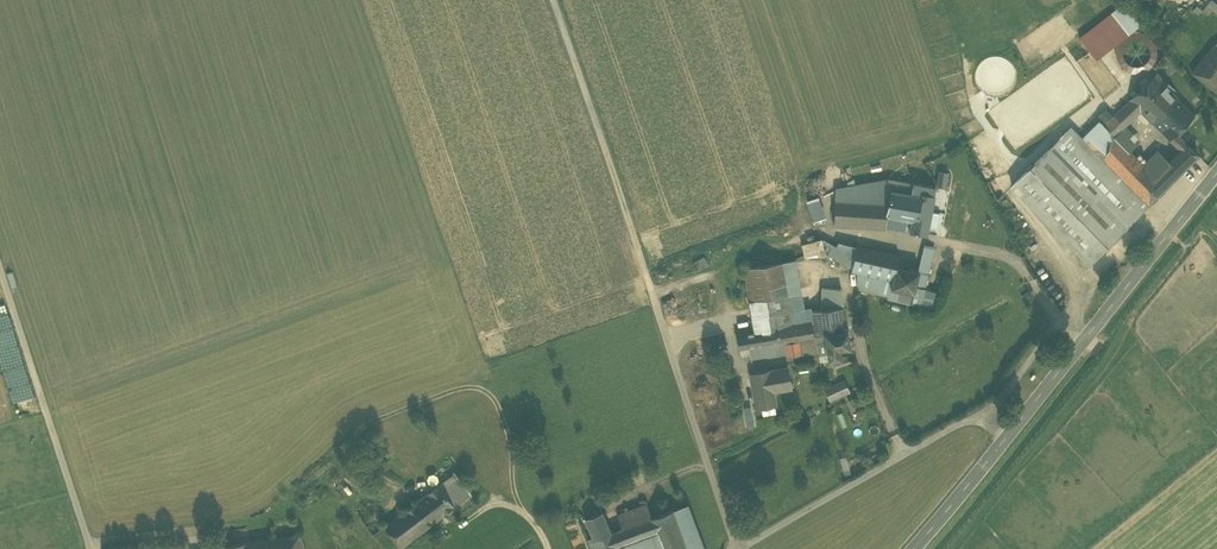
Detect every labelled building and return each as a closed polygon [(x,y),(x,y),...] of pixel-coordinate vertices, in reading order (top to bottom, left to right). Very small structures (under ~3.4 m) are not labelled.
[(1213,0),(1211,0),(1206,5),(1216,14),(1216,4),(1213,0)] [(1140,25),(1123,4),(1079,38),(1096,58),(1140,25)] [(1122,39),(1117,51),(1120,64),(1131,72),(1145,70),(1154,61),(1156,47),(1148,36),(1135,33),(1122,39)] [(1215,45),(1214,45),(1192,73),(1213,89),(1216,85),(1216,43),(1215,45)] [(1141,110),(1153,121),(1176,98),(1173,95),(1164,86),(1167,84),(1157,74),(1130,99),(1141,110)] [(1168,83),(1167,84),(1164,86),(1173,95),(1176,91),(1168,83)] [(1153,121),(1172,142),(1179,136),(1176,133),(1194,116),(1176,98),(1153,121)] [(1130,99),(1115,114),(1126,125),(1141,110),(1130,99)] [(1104,126),(1113,135),(1114,136),(1115,136),(1125,125),(1126,125),(1115,114),(1104,126)] [(1071,126),(1067,131),(1088,152),(1093,147),(1104,158),(1113,135),(1104,126),(1099,120),(1082,137),(1071,126)] [(1141,141),(1125,125),(1115,136),(1130,151),(1141,141)] [(1088,264),(1148,205),(1103,159),(1099,163),(1088,152),(1067,131),(1012,186),(1088,264)] [(1130,151),(1115,136),(1114,136),(1113,135),(1104,158),(1103,159),(1148,205),(1166,188),(1154,176),(1143,164),(1130,151)] [(1172,142),(1181,150),(1187,144),(1179,136),(1172,142)] [(1199,156),(1187,144),(1181,150),(1176,154),(1188,167),(1199,156)] [(1093,147),(1088,152),(1099,163),(1103,159),(1104,158),(1093,147)] [(1158,150),(1143,164),(1154,176),(1168,162),(1158,150)] [(1180,173),(1188,167),(1176,154),(1168,162),(1180,173)] [(1166,188),(1180,173),(1168,162),(1154,176),(1166,188)] [(938,170),(935,187),(945,189),(948,172),(938,170)] [(885,227),(886,215),(888,204),(891,190),(911,194),(913,183),(891,179),(836,190),(835,201),(834,224),(885,227)] [(913,183),(911,194),(922,196),(917,221),(912,220),(910,231),(926,235),(935,187),(913,183)] [(886,215),(912,220),(917,221),(922,196),(911,194),(891,190),(888,204),(886,215)] [(818,197),(807,201),(814,221),(826,217),(818,197)] [(912,220),(886,215),(885,227),(910,231),(912,220)] [(821,239),(803,245),(804,256),(826,254),(821,239)] [(835,247),(821,239),(827,254),(839,262),(852,269),(854,258),(835,247)] [(838,242),(835,247),(854,258),(857,247),(838,242)] [(925,244),(919,271),(915,287),(924,289),(934,246),(925,244)] [(857,247),(854,258),(852,269),(857,270),(893,278),(896,266),(897,266),(899,256),(857,247)] [(704,256),(694,261),(698,270),(709,264),(704,256)] [(757,300),(761,318),(763,331),(812,322),(814,337),(816,337),(812,311),(811,307),(804,308),(796,260),(745,269),(751,301),(757,300)] [(919,271),(897,266),(896,266),(893,278),(891,289),(914,294),(915,287),(919,271)] [(893,278),(857,270),(857,289),(887,296),(887,297),(920,306),(924,289),(915,287),(914,294),(891,289),(893,278)] [(822,288),(821,310),(844,307),(842,289),(822,288)] [(924,289),(920,306),(934,309),(938,292),(924,289)] [(757,300),(751,301),(749,301),(752,320),(761,318),(757,300)] [(821,310),(812,311),(816,337),(825,335),(825,334),(847,330),(844,307),(821,310)] [(1032,322),(1040,330),(1046,323),(1038,315),(1032,322)] [(752,320),(754,333),(763,331),(761,318),(752,320)] [(812,322),(763,331),(754,333),(737,335),(740,350),(784,342),(800,340),(814,337),(812,322)] [(825,334),(825,335),(828,354),(828,360),(841,358),(839,349),(844,348),(843,342),(849,342),(847,330),(825,334)] [(825,335),(816,337),(818,353),(819,356),(820,362),(828,360),(828,354),(825,335)] [(814,337),(800,340),(802,356),(818,353),(816,337),(814,337)] [(784,342),(740,350),(741,355),(750,354),(750,359),(785,353),(784,342)] [(787,367),(750,374),(755,398),(757,398),(758,408),(762,408),(774,405),(776,405),(774,392),(791,388),(787,367)] [(835,387),(825,391),(829,400),(839,396),(835,387)] [(774,405),(762,408),(763,415),(776,413),(774,405)] [(754,427),(751,406),(744,407),(747,428),(754,427)] [(439,485),(454,506),(467,496),(451,475),(439,485)] [(384,527),(400,548),(454,506),(439,485),(384,527)] [(619,515),(624,529),(649,519),(652,518),(647,505),(619,515)] [(673,510),(687,548),(703,548),(687,505),(673,510)] [(673,510),(652,518),(649,519),(654,534),(660,548),(687,548),(673,510)] [(619,547),(613,533),(611,534),(602,512),(586,518),(593,538),(588,540),(592,548),(620,548),(619,547)] [(624,529),(629,543),(654,534),(649,519),(624,529)] [(624,529),(613,533),(619,547),(629,543),(624,529)] [(272,539),(275,548),(303,548),(299,534),(297,535),(274,539),(272,539)] [(654,534),(629,543),(619,547),(620,548),(660,548),(654,534)] [(264,540),(265,548),(275,548),(272,539),(264,540)] [(264,540),(224,547),(224,548),(265,548),(264,540)]
